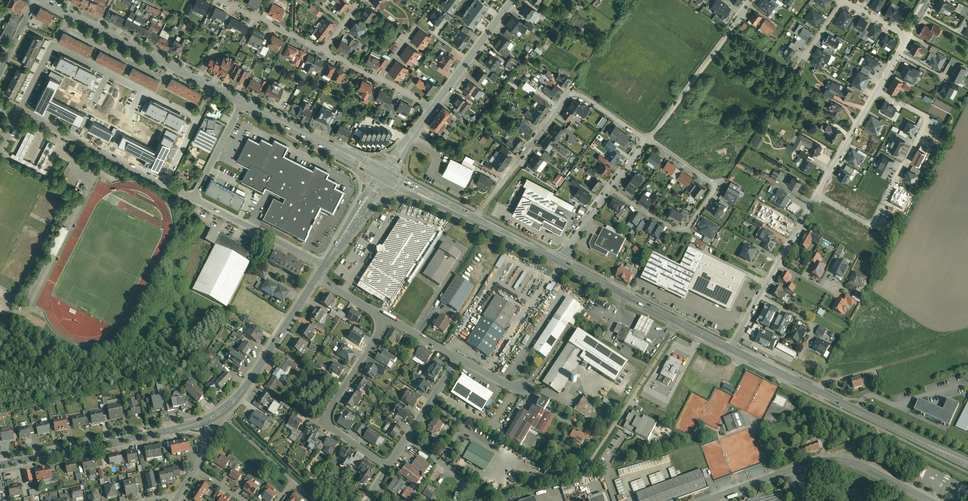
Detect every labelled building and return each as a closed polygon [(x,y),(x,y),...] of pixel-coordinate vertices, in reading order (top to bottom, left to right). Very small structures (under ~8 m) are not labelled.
[(20,19),(23,13),(22,12),(25,6),(28,1),(27,0),(9,0),(6,6),(14,10),(11,14),(20,19)] [(97,4),(90,0),(86,8),(93,12),(97,4)] [(99,2),(98,2),(97,4),(93,12),(101,16),(107,4),(104,3),(106,0),(100,0),(99,2)] [(203,0),(197,0),(194,6),(193,9),(197,11),(198,10),(204,13),(207,7),(206,7),(208,3),(203,0)] [(247,4),(256,8),(261,0),(249,0),(247,4)] [(335,6),(342,11),(348,3),(344,0),(340,0),(338,3),(335,6)] [(442,5),(451,12),(460,0),(446,0),(442,5)] [(482,0),(475,0),(470,7),(462,17),(473,26),(489,5),(482,0)] [(720,0),(716,0),(711,7),(710,7),(717,12),(724,3),(720,0)] [(768,0),(761,0),(758,5),(769,13),(775,6),(775,5),(768,0)] [(869,7),(878,11),(885,0),(873,0),(869,7)] [(943,0),(939,0),(934,7),(942,12),(945,8),(951,11),(954,6),(943,0)] [(902,2),(898,10),(899,11),(898,12),(903,15),(908,6),(902,2)] [(964,5),(959,2),(955,9),(960,12),(964,5)] [(189,3),(185,12),(191,14),(193,9),(194,6),(189,3)] [(536,10),(527,3),(521,12),(532,20),(536,14),(534,12),(536,10)] [(724,3),(717,12),(724,18),(724,17),(731,8),(724,3)] [(273,4),(272,5),(268,13),(272,15),(273,15),(279,18),(279,19),(284,9),(273,4)] [(151,5),(148,11),(159,15),(161,9),(151,5)] [(898,10),(890,5),(885,15),(888,16),(888,17),(891,19),(891,18),(894,20),(898,12),(899,11),(898,10)] [(367,6),(361,15),(369,21),(376,13),(367,6)] [(53,13),(41,7),(36,15),(49,22),(53,13)] [(322,12),(316,7),(313,12),(319,16),(322,12)] [(226,13),(216,8),(211,16),(222,22),(226,13)] [(436,9),(434,12),(433,11),(431,15),(431,16),(429,19),(438,25),(445,15),(436,9)] [(574,13),(568,9),(564,15),(570,19),(574,13)] [(823,16),(812,9),(807,16),(810,18),(810,19),(809,21),(808,21),(813,24),(816,26),(823,16)] [(108,10),(105,17),(121,25),(125,18),(108,10)] [(853,16),(844,10),(843,11),(835,23),(839,26),(841,24),(842,24),(847,27),(851,19),(853,16)] [(135,13),(131,11),(127,19),(132,21),(135,13)] [(762,16),(755,11),(750,18),(756,23),(757,23),(758,23),(760,21),(759,20),(762,16)] [(2,33),(0,36),(1,36),(0,37),(0,39),(8,42),(11,35),(12,36),(14,32),(13,32),(15,28),(20,19),(11,15),(2,33)] [(527,26),(513,15),(506,24),(515,32),(518,28),(523,31),(527,26)] [(867,21),(861,17),(855,26),(862,30),(863,28),(867,21)] [(127,19),(127,18),(123,26),(129,29),(129,30),(133,22),(132,21),(127,19)] [(235,20),(231,18),(227,25),(232,27),(232,26),(236,28),(239,22),(235,20)] [(334,23),(326,18),(325,20),(323,19),(320,23),(322,24),(320,26),(321,27),(326,31),(327,31),(334,23)] [(776,26),(766,19),(763,23),(773,30),(776,26)] [(140,25),(133,22),(129,30),(136,33),(140,25)] [(152,22),(148,29),(152,31),(156,24),(152,22)] [(244,24),(239,22),(236,28),(240,30),(240,32),(244,34),(248,26),(244,24)] [(744,22),(741,27),(745,30),(746,30),(749,25),(744,22)] [(773,30),(763,23),(758,30),(768,36),(771,33),(773,30)] [(806,40),(812,31),(800,23),(794,32),(801,37),(800,40),(804,43),(806,39),(806,40)] [(146,28),(140,25),(136,33),(142,36),(146,28)] [(470,29),(464,25),(460,30),(461,31),(466,34),(470,29)] [(881,29),(874,25),(869,31),(867,35),(869,36),(875,39),(881,29)] [(941,29),(934,25),(931,29),(934,30),(933,32),(937,35),(941,29)] [(931,29),(925,26),(925,27),(924,26),(920,33),(921,33),(920,34),(929,39),(933,32),(934,30),(931,29)] [(326,31),(321,27),(320,29),(317,27),(314,31),(315,33),(314,34),(321,39),(327,32),(325,32),(326,31)] [(148,29),(146,28),(142,36),(149,39),(152,31),(148,29)] [(507,28),(503,34),(508,38),(512,32),(507,28)] [(862,30),(858,35),(862,37),(867,30),(863,28),(862,30)] [(249,38),(247,42),(247,43),(253,45),(259,32),(254,29),(249,38)] [(431,37),(420,29),(416,34),(427,43),(431,37)] [(152,31),(149,39),(155,43),(159,35),(157,34),(152,31)] [(461,31),(459,34),(460,35),(457,38),(456,38),(454,41),(462,48),(470,37),(466,34),(461,31)] [(93,47),(64,32),(60,40),(89,55),(93,47)] [(259,32),(253,45),(258,48),(261,44),(265,35),(259,32)] [(35,34),(22,60),(24,61),(24,62),(30,64),(32,59),(33,59),(34,56),(33,56),(39,46),(41,43),(40,43),(43,37),(38,35),(35,34)] [(427,43),(416,34),(412,40),(423,48),(427,43)] [(836,38),(830,34),(829,34),(827,38),(825,41),(835,47),(836,47),(840,41),(840,40),(836,38)] [(889,37),(886,34),(884,37),(880,43),(884,46),(886,44),(892,47),(896,41),(892,38),(889,36),(889,37)] [(169,40),(159,35),(155,43),(165,47),(169,40)] [(273,35),(268,45),(270,45),(278,50),(283,40),(273,35)] [(179,42),(175,40),(171,48),(179,52),(180,49),(181,50),(184,44),(187,38),(182,36),(179,42)] [(347,43),(341,40),(337,48),(346,53),(350,45),(351,45),(350,45),(353,39),(350,37),(347,43)] [(505,37),(503,39),(500,37),(497,40),(498,41),(494,46),(501,51),(506,55),(509,49),(506,47),(508,44),(507,43),(509,41),(505,37)] [(835,47),(825,41),(827,38),(825,37),(825,38),(823,41),(822,42),(825,44),(828,46),(830,47),(832,48),(834,49),(835,47)] [(802,48),(805,43),(804,43),(800,40),(797,38),(794,43),(799,46),(802,48)] [(353,39),(350,45),(351,45),(350,45),(356,48),(359,42),(353,39)] [(792,41),(789,46),(792,48),(793,47),(796,50),(799,46),(794,43),(792,41)] [(928,50),(915,42),(910,51),(917,55),(920,51),(925,54),(928,50)] [(452,49),(445,44),(443,47),(450,52),(452,49)] [(267,47),(264,45),(261,51),(260,53),(265,55),(270,45),(268,45),(267,47)] [(419,53),(408,45),(404,50),(415,59),(419,53)] [(288,46),(287,46),(283,54),(287,56),(286,58),(289,59),(289,58),(293,60),(292,62),(297,64),(300,57),(297,55),(298,54),(295,53),(297,50),(288,46)] [(539,46),(536,49),(542,54),(545,51),(539,46)] [(795,54),(798,50),(796,50),(793,47),(792,48),(789,46),(788,46),(782,55),(790,60),(794,53),(795,54)] [(823,51),(818,48),(815,53),(817,54),(812,61),(821,66),(824,60),(830,64),(833,59),(829,58),(831,55),(823,51)] [(306,53),(300,50),(298,54),(297,55),(300,57),(303,58),(306,53)] [(415,59),(404,50),(400,56),(411,64),(415,59)] [(126,64),(100,51),(96,59),(122,72),(126,64)] [(370,55),(369,55),(366,62),(376,68),(378,64),(380,60),(380,59),(375,57),(377,53),(372,51),(370,55)] [(941,54),(940,53),(939,52),(937,55),(936,57),(933,56),(931,59),(929,63),(939,69),(946,56),(941,54)] [(454,59),(445,53),(441,57),(450,64),(454,59)] [(501,61),(492,54),(489,57),(490,58),(486,63),(485,62),(494,69),(497,64),(498,64),(501,61)] [(509,54),(504,59),(508,62),(509,63),(513,57),(509,54)] [(77,63),(61,55),(60,58),(56,65),(72,73),(72,72),(75,74),(90,82),(94,75),(95,72),(80,64),(79,64),(77,63)] [(309,55),(306,60),(305,62),(308,63),(306,67),(311,70),(311,71),(311,72),(314,66),(318,68),(319,68),(321,65),(323,60),(316,57),(316,58),(309,55)] [(880,62),(867,55),(862,64),(864,66),(871,69),(872,70),(874,72),(877,68),(876,67),(877,66),(880,62)] [(231,60),(224,56),(221,62),(221,63),(221,64),(210,58),(208,64),(210,65),(208,68),(218,73),(219,71),(224,74),(231,60)] [(389,59),(382,56),(380,59),(380,60),(378,64),(383,67),(389,59)] [(958,59),(952,56),(949,62),(955,66),(956,63),(958,59)] [(450,64),(441,57),(437,63),(446,69),(450,64)] [(408,69),(397,61),(392,66),(404,74),(408,69)] [(329,64),(326,62),(324,66),(322,70),(324,71),(324,73),(331,76),(330,77),(331,77),(336,67),(329,64)] [(439,67),(432,62),(429,65),(437,70),(439,67)] [(956,63),(955,66),(952,70),(963,75),(966,68),(956,63)] [(230,75),(242,81),(245,76),(247,71),(248,70),(247,70),(236,65),(236,64),(235,65),(233,70),(230,75)] [(912,68),(906,65),(905,67),(904,67),(901,73),(913,79),(915,76),(916,76),(917,74),(916,74),(918,70),(913,67),(912,68)] [(404,74),(392,66),(388,72),(400,80),(404,74)] [(342,71),(335,68),(336,67),(331,77),(338,81),(338,79),(341,81),(345,73),(342,71)] [(925,70),(920,67),(918,70),(919,71),(917,74),(922,77),(925,70)] [(21,69),(18,68),(16,72),(17,73),(14,78),(13,77),(10,83),(11,83),(9,88),(8,87),(6,91),(9,93),(13,96),(26,71),(21,69)] [(159,80),(133,68),(129,75),(155,88),(159,80)] [(479,68),(476,72),(477,72),(474,76),(481,81),(484,84),(487,80),(484,77),(487,73),(479,68)] [(61,76),(49,70),(47,74),(59,81),(61,76)] [(963,75),(952,70),(949,76),(956,80),(959,81),(963,75)] [(494,72),(490,78),(495,81),(499,76),(494,72)] [(867,75),(860,72),(860,73),(858,72),(857,73),(855,77),(853,80),(852,81),(854,82),(853,84),(860,87),(862,89),(864,86),(865,82),(867,79),(869,76),(867,75)] [(563,73),(556,82),(561,86),(562,84),(564,86),(570,78),(563,73)] [(88,85),(91,87),(97,76),(94,75),(90,82),(88,85)] [(904,79),(896,75),(894,79),(902,84),(904,79)] [(60,82),(49,76),(33,108),(48,115),(52,107),(48,105),(53,97),(60,82)] [(201,93),(171,78),(167,86),(197,101),(201,93)] [(251,79),(247,86),(250,88),(250,89),(254,90),(256,91),(258,87),(260,84),(251,79)] [(426,84),(419,79),(415,84),(422,89),(426,84)] [(894,79),(888,89),(896,93),(902,84),(894,79)] [(436,85),(429,80),(426,84),(422,89),(429,95),(436,85)] [(946,83),(944,86),(943,86),(942,89),(942,90),(941,93),(944,94),(944,96),(947,97),(948,97),(949,97),(954,88),(956,89),(959,84),(955,82),(951,80),(949,85),(946,83)] [(372,86),(363,81),(358,89),(362,92),(361,94),(361,95),(362,96),(364,97),(365,97),(366,94),(368,94),(370,90),(372,86)] [(467,84),(463,90),(466,93),(470,96),(472,93),(475,96),(478,97),(479,95),(480,95),(483,92),(482,91),(477,87),(477,86),(470,81),(467,84)] [(269,83),(264,93),(278,100),(283,90),(280,89),(281,86),(274,82),(272,85),(269,83)] [(833,82),(829,88),(827,87),(824,93),(829,96),(832,98),(835,92),(840,95),(843,91),(838,88),(840,86),(833,82)] [(544,89),(537,84),(534,88),(542,93),(544,91),(542,90),(544,89)] [(555,85),(551,89),(546,86),(544,89),(542,90),(544,91),(555,99),(562,90),(555,85)] [(853,91),(845,86),(843,91),(840,95),(848,99),(850,95),(851,95),(853,91)] [(370,90),(368,94),(366,94),(365,97),(370,99),(371,98),(373,92),(374,93),(374,91),(370,90)] [(378,95),(375,100),(381,103),(381,104),(387,107),(390,102),(392,97),(386,94),(386,93),(380,90),(378,95)] [(540,102),(537,107),(544,113),(551,104),(535,92),(535,91),(531,96),(540,102)] [(469,103),(459,95),(453,104),(456,106),(461,110),(463,111),(469,103)] [(84,128),(90,115),(53,97),(48,105),(52,107),(79,120),(77,124),(84,128)] [(166,108),(151,100),(149,103),(146,109),(146,110),(161,118),(161,117),(164,119),(180,127),(183,120),(185,117),(169,109),(169,110),(166,108)] [(303,101),(301,106),(301,105),(301,106),(294,102),(290,110),(297,114),(307,119),(311,111),(306,108),(308,104),(309,104),(309,103),(303,100),(303,101)] [(581,105),(574,100),(567,108),(574,113),(574,114),(576,112),(578,109),(584,113),(587,109),(581,105)] [(895,109),(897,107),(884,100),(879,110),(891,115),(892,116),(895,109)] [(411,106),(400,101),(398,105),(396,109),(407,114),(411,106)] [(844,108),(836,104),(831,102),(828,108),(834,111),(832,115),(838,118),(844,108)] [(516,106),(513,111),(518,115),(521,110),(522,110),(516,106)] [(322,107),(317,117),(328,123),(333,113),(322,107)] [(444,107),(440,111),(447,116),(449,114),(450,112),(444,107)] [(532,114),(527,110),(524,114),(536,123),(544,113),(537,107),(532,114)] [(574,113),(567,108),(562,115),(568,120),(574,113)] [(900,112),(895,109),(892,116),(891,115),(890,117),(895,120),(900,112)] [(339,110),(336,111),(333,117),(339,120),(343,112),(339,110)] [(447,116),(440,111),(438,114),(439,114),(437,116),(443,121),(445,119),(447,116)] [(211,149),(223,125),(215,121),(216,119),(209,118),(205,116),(194,140),(211,149)] [(443,121),(437,116),(435,119),(435,118),(433,121),(440,126),(442,123),(443,121)] [(597,124),(602,127),(607,119),(603,116),(597,124)] [(879,126),(881,128),(884,123),(872,116),(865,127),(875,133),(879,126)] [(114,130),(93,119),(88,129),(109,140),(114,130)] [(903,130),(909,133),(911,135),(917,124),(908,120),(903,130)] [(440,126),(433,121),(430,125),(436,131),(438,128),(440,126)] [(528,126),(521,121),(518,125),(518,124),(516,127),(519,129),(519,130),(521,131),(523,133),(527,136),(532,129),(528,126)] [(563,129),(556,123),(552,129),(553,129),(551,133),(557,138),(563,129)] [(842,131),(834,127),(834,128),(828,124),(825,130),(831,133),(828,138),(836,142),(842,131)] [(351,131),(340,125),(336,134),(346,139),(351,131)] [(622,131),(615,126),(613,130),(611,133),(610,134),(617,139),(622,131)] [(520,135),(509,127),(507,130),(512,134),(516,137),(517,136),(518,137),(520,135)] [(364,129),(358,141),(362,143),(363,141),(368,131),(364,129)] [(368,131),(363,141),(367,143),(373,131),(369,129),(368,131)] [(377,131),(373,141),(377,143),(378,141),(382,131),(379,129),(377,131)] [(382,131),(378,141),(381,143),(382,141),(387,131),(383,129),(382,131)] [(387,131),(382,141),(386,143),(392,131),(388,129),(387,131)] [(572,131),(568,129),(566,132),(569,134),(568,141),(570,142),(571,142),(572,142),(577,135),(572,131)] [(373,131),(368,141),(372,143),(373,141),(377,131),(374,130),(373,131)] [(32,133),(28,131),(17,154),(21,156),(32,133)] [(629,136),(622,131),(617,139),(623,144),(624,143),(627,139),(629,136)] [(130,136),(122,132),(117,143),(152,161),(150,165),(159,169),(174,138),(166,134),(157,153),(128,138),(130,136)] [(32,133),(21,156),(24,157),(36,135),(32,133)] [(814,141),(800,133),(793,146),(799,149),(802,143),(811,147),(814,141)] [(764,138),(757,134),(752,143),(758,147),(764,138)] [(512,141),(509,138),(505,143),(516,151),(523,141),(518,137),(517,136),(516,137),(512,141)] [(554,141),(547,136),(540,144),(548,149),(551,145),(557,150),(560,146),(563,148),(564,146),(555,139),(554,141)] [(889,142),(901,148),(904,142),(892,136),(889,142)] [(313,171),(299,164),(300,163),(297,161),(296,163),(282,155),(286,146),(275,141),(273,145),(262,140),(260,144),(249,139),(238,162),(248,167),(242,180),(263,191),(266,187),(268,183),(278,188),(276,192),(285,197),(283,201),(274,196),(261,221),(305,243),(321,210),(332,215),(344,192),(333,187),(335,182),(324,177),(327,173),(316,167),(313,171)] [(616,145),(609,139),(606,144),(612,149),(613,147),(614,148),(616,145)] [(630,142),(627,139),(624,143),(623,144),(622,145),(626,148),(630,142)] [(52,143),(49,141),(37,164),(41,166),(52,143)] [(821,145),(814,141),(811,147),(809,150),(817,155),(820,150),(819,150),(821,145)] [(886,148),(898,154),(901,148),(889,142),(886,148)] [(52,143),(41,166),(45,167),(56,145),(52,143)] [(788,143),(786,147),(793,151),(795,147),(788,143)] [(912,161),(919,164),(928,148),(922,145),(919,152),(917,151),(912,161)] [(509,150),(502,146),(499,150),(500,151),(501,151),(505,155),(509,150)] [(614,148),(613,147),(612,149),(607,156),(615,161),(617,159),(620,156),(619,156),(621,153),(614,148)] [(851,148),(844,159),(854,165),(856,162),(859,164),(864,155),(851,148)] [(809,154),(801,150),(799,155),(804,158),(806,159),(809,154)] [(505,155),(501,151),(500,151),(496,157),(505,164),(510,158),(505,155)] [(544,151),(541,156),(549,162),(552,157),(544,151)] [(661,157),(653,151),(647,158),(656,164),(656,163),(661,157)] [(13,153),(12,156),(47,174),(49,171),(13,153)] [(536,153),(529,163),(537,169),(544,159),(536,153)] [(607,159),(599,154),(596,158),(601,162),(602,161),(604,162),(607,159)] [(793,163),(797,165),(801,157),(797,155),(793,163)] [(895,161),(884,155),(876,170),(887,175),(890,170),(891,170),(893,167),(892,167),(895,161)] [(473,169),(451,157),(442,174),(465,186),(473,169)] [(505,164),(496,157),(492,163),(501,170),(505,164)] [(806,159),(804,158),(800,166),(807,170),(812,162),(806,159)] [(601,162),(597,168),(597,170),(605,175),(607,173),(608,173),(610,171),(609,170),(611,167),(604,162),(602,161),(601,162)] [(668,161),(663,168),(671,173),(671,174),(676,166),(668,161)] [(910,170),(918,174),(921,169),(912,165),(910,170)] [(676,166),(671,174),(671,173),(671,174),(674,176),(679,169),(676,166)] [(595,172),(588,167),(585,171),(592,176),(593,175),(595,172)] [(836,175),(847,183),(850,178),(848,176),(850,173),(841,167),(836,175)] [(780,173),(775,169),(770,177),(776,180),(780,173)] [(910,170),(908,169),(903,179),(913,184),(918,174),(910,170)] [(692,178),(682,171),(677,178),(687,185),(692,178)] [(646,177),(639,172),(637,174),(642,179),(644,180),(646,177)] [(485,176),(481,174),(481,173),(478,178),(475,183),(488,189),(488,188),(486,188),(488,184),(490,185),(493,179),(485,175),(485,176)] [(553,180),(560,186),(566,179),(559,173),(553,180)] [(637,174),(635,173),(625,187),(627,188),(632,192),(642,179),(637,174)] [(593,175),(592,176),(586,183),(595,190),(602,181),(593,175)] [(240,206),(246,196),(216,181),(217,178),(213,176),(206,190),(240,206)] [(523,184),(526,186),(512,213),(540,228),(542,224),(560,233),(568,218),(554,211),(558,203),(571,210),(574,205),(553,194),(554,192),(527,177),(523,184)] [(801,181),(793,177),(788,186),(796,190),(801,181)] [(739,186),(731,181),(729,185),(737,190),(739,186)] [(693,182),(688,189),(691,192),(697,184),(693,182)] [(691,192),(699,198),(705,189),(698,183),(697,184),(691,192)] [(729,185),(723,196),(734,202),(740,192),(737,190),(729,185)] [(591,194),(579,186),(579,187),(578,187),(577,189),(577,190),(574,194),(574,195),(577,197),(578,197),(585,202),(591,194)] [(903,209),(910,195),(897,189),(890,203),(903,209)] [(788,194),(781,190),(777,196),(782,198),(778,205),(785,209),(790,200),(786,197),(788,194)] [(651,199),(644,193),(643,194),(642,194),(641,196),(641,197),(639,200),(644,204),(646,206),(647,207),(651,201),(652,200),(651,199)] [(656,194),(655,195),(654,195),(651,199),(652,200),(651,201),(655,203),(660,196),(656,194)] [(729,203),(721,198),(718,203),(720,204),(720,203),(725,206),(726,207),(729,203)] [(616,200),(611,207),(619,213),(622,210),(625,206),(616,200)] [(718,203),(716,201),(714,205),(713,207),(713,206),(711,210),(715,212),(714,213),(719,216),(721,212),(722,213),(723,210),(723,209),(725,206),(720,203),(720,204),(718,203)] [(786,208),(793,215),(799,209),(793,202),(786,208)] [(579,205),(576,213),(581,215),(584,208),(579,205)] [(681,213),(674,209),(671,213),(670,212),(668,217),(672,219),(672,220),(678,223),(681,218),(683,214),(681,213)] [(622,210),(619,213),(616,217),(619,219),(625,212),(622,210)] [(689,213),(682,210),(681,213),(683,214),(681,218),(685,220),(689,213)] [(643,218),(635,213),(633,216),(632,217),(630,219),(630,220),(629,222),(637,227),(641,222),(643,218)] [(377,253),(377,256),(362,278),(357,287),(372,297),(373,296),(383,303),(386,299),(391,302),(436,231),(428,226),(427,229),(419,224),(418,226),(410,221),(409,224),(401,219),(383,246),(382,249),(376,250),(377,253)] [(720,228),(704,219),(698,228),(701,230),(699,233),(712,241),(720,228)] [(764,224),(757,220),(754,225),(762,229),(764,224)] [(641,222),(637,227),(635,230),(637,231),(636,233),(638,234),(640,232),(645,224),(641,222)] [(657,225),(650,222),(648,226),(645,232),(651,235),(657,225)] [(648,226),(645,224),(640,232),(644,234),(645,232),(648,226)] [(663,229),(657,225),(651,235),(657,239),(661,233),(663,229)] [(251,250),(221,235),(222,234),(211,228),(205,240),(215,246),(193,290),(227,307),(249,262),(245,260),(251,250)] [(599,237),(594,235),(589,244),(591,249),(606,257),(608,253),(617,257),(626,240),(604,229),(599,237)] [(769,233),(764,229),(762,233),(762,235),(760,239),(765,242),(766,245),(764,247),(772,251),(776,244),(773,236),(770,234),(769,233)] [(808,232),(800,246),(807,250),(812,241),(819,245),(822,240),(816,236),(817,235),(816,235),(815,236),(808,232)] [(698,246),(697,248),(704,251),(706,244),(689,237),(687,242),(698,246)] [(444,242),(423,275),(440,285),(461,253),(444,242)] [(762,249),(754,244),(752,248),(757,251),(759,253),(762,249)] [(752,248),(747,245),(741,257),(751,262),(757,251),(752,248)] [(840,245),(836,254),(840,257),(845,248),(840,245)] [(680,266),(653,253),(641,279),(642,280),(685,300),(689,291),(688,291),(705,256),(689,248),(680,266)] [(288,259),(275,251),(269,262),(282,269),(283,268),(288,259)] [(747,276),(705,256),(688,291),(689,291),(730,311),(744,282),(747,276)] [(304,267),(289,258),(288,259),(283,268),(298,277),(304,267)] [(848,265),(838,260),(832,273),(842,278),(848,265)] [(826,266),(816,261),(810,273),(820,278),(826,266)] [(628,271),(621,267),(616,277),(629,284),(634,274),(628,271)] [(791,276),(784,272),(780,280),(787,284),(791,276)] [(855,272),(849,283),(857,288),(861,281),(864,283),(866,278),(855,272)] [(456,276),(440,301),(458,312),(474,287),(456,276)] [(262,290),(267,294),(273,285),(268,281),(262,290)] [(550,281),(545,289),(550,292),(555,284),(550,281)] [(795,286),(789,283),(786,288),(792,292),(795,286)] [(278,288),(273,285),(267,294),(272,297),(273,296),(278,288)] [(284,290),(278,286),(278,288),(273,296),(278,299),(284,290)] [(784,290),(776,286),(771,294),(781,300),(783,297),(785,299),(788,294),(783,292),(784,290)] [(289,293),(284,290),(278,299),(283,302),(289,293)] [(334,300),(326,294),(320,303),(328,308),(334,300)] [(855,299),(847,295),(843,302),(847,304),(851,306),(855,299)] [(496,296),(466,343),(475,349),(474,350),(479,354),(480,352),(489,358),(506,332),(504,330),(517,309),(519,311),(520,309),(516,306),(515,308),(496,296)] [(567,297),(532,350),(545,358),(569,323),(573,325),(584,308),(567,297)] [(843,302),(839,299),(838,302),(836,303),(833,308),(842,313),(843,311),(844,311),(845,311),(846,309),(846,307),(845,307),(847,304),(843,302)] [(538,301),(534,309),(530,306),(528,309),(536,314),(543,304),(538,301)] [(777,311),(769,307),(767,309),(765,308),(759,321),(761,322),(760,324),(762,325),(768,328),(777,311)] [(317,308),(310,318),(314,321),(319,323),(325,313),(317,308)] [(361,316),(352,310),(347,317),(356,323),(361,316)] [(790,318),(782,314),(781,314),(773,331),(781,335),(782,332),(785,334),(791,321),(789,320),(790,318)] [(440,317),(435,326),(439,328),(438,330),(443,333),(450,323),(440,317)] [(655,323),(642,317),(634,332),(635,332),(634,335),(638,340),(643,342),(646,337),(647,338),(655,323)] [(319,323),(314,321),(312,324),(316,326),(323,330),(325,327),(319,323)] [(314,329),(306,324),(300,334),(311,341),(313,337),(310,335),(314,329)] [(618,324),(614,333),(618,335),(622,326),(618,324)] [(760,327),(755,324),(752,329),(750,328),(747,333),(754,337),(760,327)] [(263,333),(252,326),(249,331),(260,338),(263,333)] [(630,331),(622,326),(618,335),(616,338),(625,342),(630,332),(630,331)] [(799,328),(796,327),(794,331),(793,332),(792,333),(792,334),(792,335),(793,335),(791,338),(797,342),(797,343),(799,344),(806,331),(802,329),(803,329),(802,329),(801,331),(799,329),(799,328)] [(826,330),(820,327),(816,334),(823,337),(826,330)] [(249,331),(246,329),(243,333),(246,335),(246,336),(256,343),(260,338),(249,331)] [(399,334),(391,329),(385,340),(392,345),(396,339),(399,341),(402,337),(399,335),(399,334)] [(578,330),(543,383),(560,395),(582,362),(614,383),(628,362),(578,330)] [(359,334),(354,331),(349,339),(360,346),(364,339),(358,335),(359,334)] [(634,335),(630,332),(625,342),(624,343),(636,349),(644,353),(648,345),(643,342),(638,340),(634,335)] [(776,339),(763,333),(762,335),(760,334),(756,342),(773,351),(777,342),(775,341),(776,339)] [(242,337),(237,334),(235,338),(235,337),(234,339),(234,340),(235,341),(236,341),(234,340),(236,338),(244,343),(242,342),(244,338),(242,337)] [(830,344),(818,338),(813,349),(825,355),(830,344)] [(304,344),(297,339),(291,347),(299,352),(304,344)] [(245,344),(240,353),(238,352),(239,353),(247,358),(253,348),(245,343),(245,344),(244,343),(245,344)] [(797,353),(779,343),(776,348),(783,352),(795,358),(797,353)] [(344,346),(343,345),(338,353),(343,356),(342,358),(349,362),(354,355),(347,351),(349,349),(344,346)] [(382,356),(381,357),(378,355),(375,359),(388,367),(390,363),(391,361),(394,363),(397,359),(387,353),(388,350),(386,349),(381,345),(378,349),(383,352),(382,355),(382,356)] [(421,347),(415,357),(421,360),(427,351),(421,347)] [(246,360),(233,351),(229,356),(230,357),(229,359),(235,363),(240,367),(242,364),(242,365),(246,360)] [(427,351),(421,360),(426,364),(432,354),(427,351)] [(296,358),(288,353),(286,357),(294,362),(296,358)] [(683,364),(670,357),(658,380),(670,387),(683,364)] [(225,364),(215,358),(210,366),(216,371),(223,377),(226,373),(227,372),(222,368),(225,364)] [(292,362),(285,358),(278,369),(277,368),(276,370),(276,373),(274,373),(272,376),(273,377),(266,388),(267,389),(273,392),(278,385),(282,388),(281,389),(283,390),(286,385),(283,382),(290,371),(287,369),(289,366),(294,369),(293,371),(295,372),(298,366),(292,362)] [(240,367),(235,363),(232,369),(238,372),(241,367),(240,367)] [(435,363),(426,377),(434,382),(443,369),(435,363)] [(340,368),(335,364),(330,371),(340,377),(344,369),(341,367),(340,368)] [(378,370),(369,364),(363,373),(372,379),(378,370)] [(223,377),(219,381),(217,379),(216,378),(212,382),(210,384),(213,387),(214,388),(217,385),(221,389),(232,378),(226,373),(223,377)] [(492,394),(462,376),(451,393),(481,412),(492,394)] [(860,379),(851,381),(851,382),(849,383),(850,385),(848,386),(849,390),(853,389),(854,389),(862,387),(861,384),(863,384),(863,385),(865,384),(865,383),(869,382),(868,377),(860,380),(860,379)] [(367,383),(360,378),(354,388),(357,390),(361,392),(363,388),(367,391),(371,386),(367,383)] [(425,394),(430,387),(418,379),(413,387),(425,394)] [(205,395),(190,382),(184,389),(198,403),(205,395)] [(416,395),(408,390),(406,394),(405,394),(404,396),(404,397),(402,400),(409,405),(414,408),(416,404),(417,404),(418,402),(418,401),(420,398),(416,395)] [(177,391),(176,391),(175,391),(175,392),(173,394),(176,397),(176,399),(172,400),(172,403),(174,410),(181,408),(182,411),(183,411),(184,411),(185,411),(185,410),(185,409),(189,408),(190,409),(191,408),(191,407),(191,406),(191,404),(190,404),(189,403),(187,401),(186,402),(185,402),(184,398),(181,399),(181,398),(181,394),(178,392),(177,391)] [(161,397),(157,398),(157,397),(155,397),(155,396),(153,397),(149,398),(152,398),(152,401),(151,401),(153,411),(149,411),(150,412),(163,409),(162,400),(166,400),(164,392),(160,393),(161,397)] [(263,393),(257,402),(264,407),(267,402),(272,406),(273,404),(275,401),(270,398),(263,393)] [(358,398),(351,393),(344,403),(352,408),(355,403),(358,405),(361,400),(358,398)] [(589,399),(584,396),(581,403),(579,407),(577,406),(574,410),(580,413),(581,412),(584,413),(583,414),(588,417),(591,412),(589,411),(592,405),(593,406),(596,401),(590,398),(589,399)] [(933,419),(938,408),(919,399),(914,410),(921,414),(921,415),(924,416),(925,415),(933,419)] [(943,410),(938,408),(933,419),(942,423),(941,424),(945,425),(945,424),(949,426),(959,404),(948,399),(943,410)] [(134,400),(128,402),(129,408),(130,407),(132,415),(141,413),(139,405),(137,405),(137,402),(135,402),(134,400)] [(955,427),(966,432),(967,427),(967,402),(955,427)] [(121,403),(107,406),(110,420),(123,417),(124,417),(123,413),(121,403)] [(273,404),(272,406),(267,412),(274,417),(280,408),(278,407),(273,404)] [(405,409),(398,405),(395,410),(399,412),(396,418),(401,421),(403,419),(405,420),(410,413),(405,409)] [(554,418),(533,405),(528,414),(522,423),(531,428),(544,436),(554,418)] [(632,409),(622,428),(649,442),(659,422),(632,409)] [(531,428),(522,423),(528,414),(521,410),(506,436),(521,445),(531,428)] [(102,411),(90,413),(92,423),(104,421),(103,416),(102,411)] [(256,412),(250,421),(258,427),(259,425),(263,428),(268,421),(269,419),(264,416),(263,417),(256,412)] [(346,412),(343,416),(342,416),(338,423),(345,427),(349,430),(354,424),(348,420),(351,416),(352,417),(346,412)] [(741,412),(723,418),(729,433),(746,427),(741,412)] [(84,415),(72,417),(74,427),(85,425),(86,425),(85,420),(84,415)] [(573,415),(570,420),(575,423),(578,418),(573,415)] [(302,422),(293,416),(288,424),(294,428),(292,432),(294,434),(295,434),(297,430),(302,422)] [(394,420),(389,416),(385,421),(392,426),(393,424),(394,425),(396,421),(394,420)] [(65,418),(59,419),(62,430),(68,428),(67,424),(66,417),(65,418)] [(53,420),(54,427),(55,431),(62,430),(59,419),(53,420)] [(437,422),(435,421),(433,424),(432,424),(431,424),(429,427),(429,428),(430,429),(428,432),(433,435),(434,432),(437,433),(442,425),(439,424),(439,423),(439,422),(438,421),(437,422)] [(36,424),(37,429),(38,435),(50,432),(47,422),(36,424)] [(392,426),(387,433),(395,438),(398,435),(398,434),(401,429),(394,425),(393,424),(392,426)] [(305,426),(301,433),(305,436),(310,428),(305,426)] [(28,427),(21,429),(19,431),(20,438),(30,436),(30,433),(28,427)] [(319,432),(310,427),(310,428),(305,436),(309,438),(306,442),(311,445),(315,439),(319,432)] [(12,428),(0,430),(1,436),(2,442),(14,439),(12,428)] [(380,437),(370,429),(367,434),(364,438),(364,439),(374,446),(380,437)] [(579,434),(573,431),(572,433),(572,434),(571,435),(570,437),(572,439),(582,444),(585,438),(579,434)] [(294,435),(292,434),(289,438),(295,442),(298,438),(294,435)] [(338,444),(328,438),(324,444),(323,445),(324,446),(328,448),(325,453),(330,456),(333,451),(333,452),(338,444)] [(321,443),(315,439),(311,445),(318,449),(318,448),(321,443)] [(184,441),(180,442),(178,443),(174,443),(174,444),(173,444),(173,443),(170,444),(173,455),(190,451),(188,441),(185,441),(184,442),(184,441)] [(465,441),(462,447),(459,445),(456,451),(464,456),(471,444),(465,441)] [(817,442),(804,447),(807,454),(820,449),(817,442)] [(494,456),(472,443),(464,456),(464,458),(485,471),(494,456)] [(160,446),(152,447),(154,458),(154,459),(155,459),(155,457),(161,456),(162,457),(160,446)] [(152,447),(145,448),(145,449),(146,457),(147,460),(147,458),(153,457),(154,458),(152,447)] [(347,449),(347,450),(343,448),(338,456),(344,460),(340,464),(345,467),(346,465),(351,458),(353,454),(350,452),(350,451),(347,449)] [(135,450),(126,452),(129,464),(137,462),(135,450)] [(121,453),(108,456),(109,458),(110,465),(115,464),(122,462),(122,463),(121,453)] [(236,459),(230,454),(227,459),(230,461),(229,461),(233,463),(234,463),(236,459)] [(223,458),(217,455),(213,461),(225,469),(229,461),(230,461),(227,459),(224,457),(223,458)] [(108,456),(101,457),(102,460),(96,461),(96,463),(97,468),(103,467),(102,460),(109,458),(108,456)] [(361,460),(355,457),(353,459),(349,467),(351,464),(356,467),(361,460)] [(418,457),(411,467),(407,463),(400,473),(413,483),(409,489),(416,494),(433,468),(418,457)] [(92,459),(82,461),(84,470),(94,468),(93,464),(92,459)] [(375,468),(364,461),(358,471),(365,475),(364,477),(361,477),(359,481),(359,482),(363,485),(365,485),(367,481),(369,481),(370,479),(369,478),(369,477),(375,468)] [(75,462),(65,464),(67,473),(75,472),(77,471),(76,469),(75,462)] [(50,468),(36,470),(38,481),(39,481),(39,480),(52,478),(51,474),(50,468)] [(178,468),(164,471),(165,474),(159,475),(161,485),(168,484),(167,484),(174,482),(174,483),(173,478),(180,477),(178,468)] [(635,494),(637,500),(674,500),(708,488),(708,489),(709,489),(702,469),(635,494)] [(234,471),(233,470),(231,473),(229,476),(238,481),(242,475),(234,471)] [(30,471),(23,472),(26,483),(33,482),(30,471)] [(153,474),(146,475),(149,490),(156,489),(153,474)] [(248,475),(244,481),(248,484),(250,481),(251,482),(253,479),(248,475)] [(613,481),(618,496),(616,497),(617,500),(619,500),(626,498),(619,479),(613,481)] [(21,484),(15,486),(14,480),(7,482),(11,498),(23,495),(22,492),(23,492),(22,490),(21,484)] [(402,485),(395,480),(387,490),(395,495),(402,485)] [(135,481),(129,482),(132,494),(137,493),(136,485),(135,481)] [(215,486),(207,481),(205,484),(209,487),(213,489),(215,486)] [(251,482),(250,481),(248,484),(244,489),(253,495),(258,487),(251,482)] [(129,482),(124,483),(126,495),(132,494),(129,482)] [(205,484),(201,482),(197,488),(196,490),(203,495),(209,487),(205,484)] [(276,489),(269,484),(266,488),(268,490),(269,490),(273,493),(276,489)] [(114,485),(105,487),(107,498),(117,496),(114,485)] [(433,492),(436,493),(438,488),(430,485),(428,488),(434,490),(433,492)] [(573,485),(562,488),(564,496),(575,492),(573,485)] [(408,488),(401,497),(407,500),(417,500),(420,497),(416,494),(409,489),(408,488)] [(82,497),(81,489),(71,491),(73,499),(82,497)] [(434,493),(428,489),(425,493),(431,498),(434,493)] [(196,490),(195,491),(195,492),(191,498),(194,500),(200,500),(203,495),(196,490)] [(269,490),(268,490),(263,498),(267,500),(271,500),(276,495),(273,493),(269,490)] [(787,500),(783,498),(781,490),(763,495),(759,493),(757,498),(749,500),(746,498),(744,500),(787,500)] [(296,493),(290,499),(291,500),(302,500),(303,500),(296,493)]
